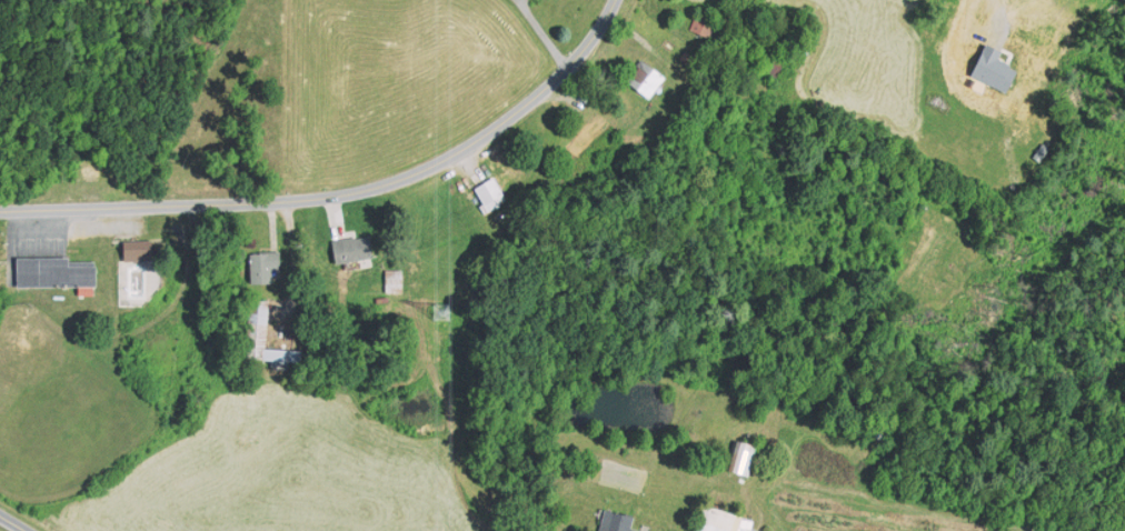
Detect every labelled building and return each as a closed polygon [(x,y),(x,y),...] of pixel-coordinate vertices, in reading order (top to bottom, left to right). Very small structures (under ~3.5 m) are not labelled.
[(689,29),(719,40),(726,21),(696,10),(689,29)] [(1002,50),(984,42),(969,76),(1006,92),(1016,69),(1007,64),(1007,63),(997,59),(1002,50)] [(681,52),(678,60),(685,62),(688,56),(681,52)] [(640,58),(665,78),(648,98),(624,79),(640,58)] [(787,64),(771,59),(763,82),(778,88),(787,64)] [(96,171),(84,171),(84,181),(96,181),(96,171)] [(494,176),(474,187),(482,203),(479,206),(484,214),(508,201),(494,176)] [(351,236),(331,239),(336,263),(372,257),(369,236),(352,238),(351,236)] [(122,239),(122,244),(122,251),(122,259),(136,259),(152,259),(152,258),(152,251),(152,239),(145,239),(122,239)] [(278,250),(248,251),(249,283),(270,282),(270,267),(278,267),(278,250)] [(68,256),(68,261),(93,261),(93,266),(93,282),(80,282),(17,282),(17,257),(68,256)] [(385,268),(385,291),(402,291),(402,269),(385,268)] [(268,300),(249,300),(247,360),(270,360),(270,368),(285,368),(285,361),(312,361),(312,348),(267,347),(268,300)] [(729,471),(749,475),(757,445),(737,441),(729,471)] [(767,530),(693,530),(703,502),(755,519),(753,528),(767,530)] [(629,528),(646,530),(598,530),(604,509),(633,515),(629,528)]
